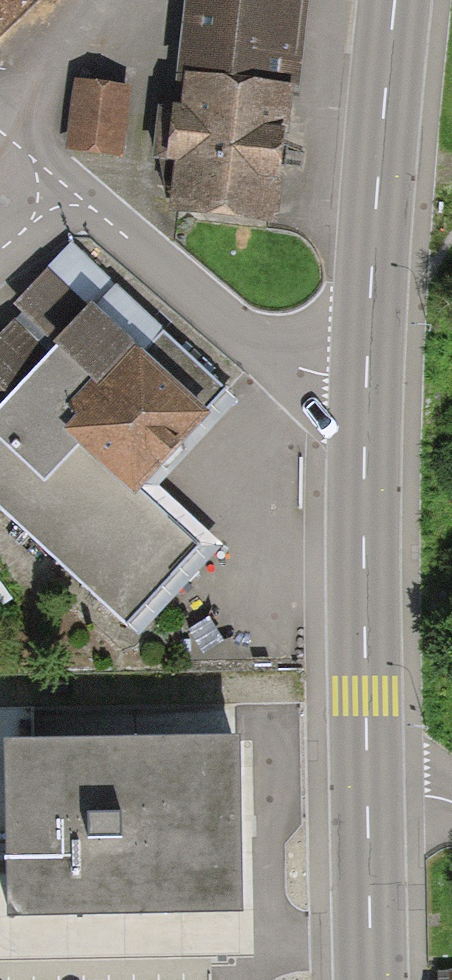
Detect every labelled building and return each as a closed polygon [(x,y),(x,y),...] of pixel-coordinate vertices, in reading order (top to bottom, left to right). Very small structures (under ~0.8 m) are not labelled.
[(279,218),(302,0),(186,0),(164,206),(279,218)] [(135,97),(72,91),(65,156),(128,163),(135,97)] [(72,248),(0,323),(0,502),(140,635),(210,562),(135,490),(227,395),(72,248)] [(240,920),(238,725),(0,728),(0,923),(240,920)] [(430,968),(430,979),(451,979),(451,967),(430,968)]
